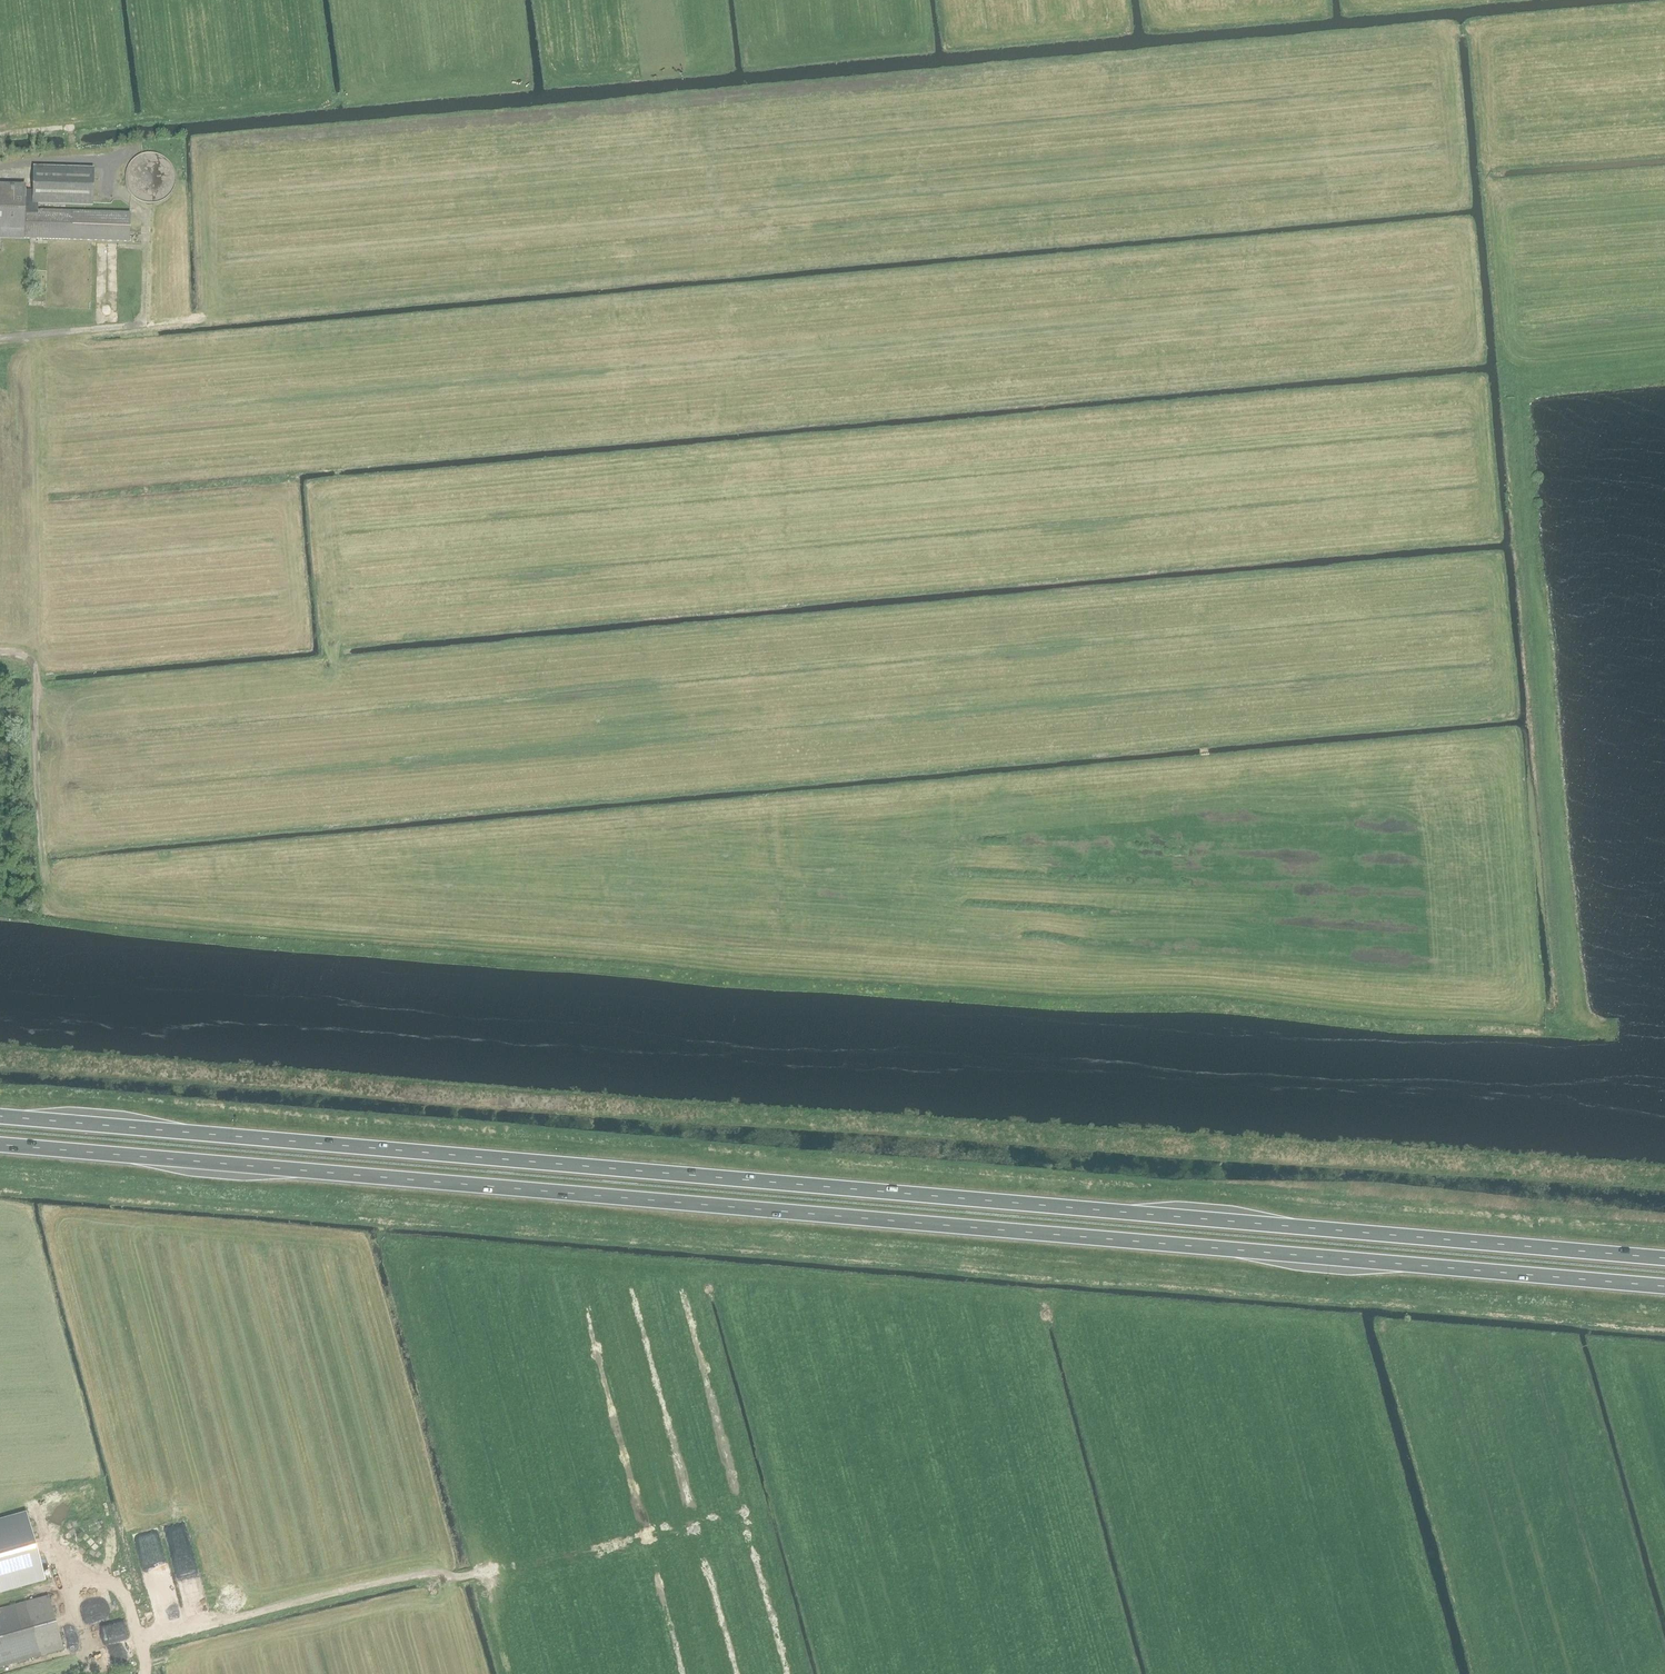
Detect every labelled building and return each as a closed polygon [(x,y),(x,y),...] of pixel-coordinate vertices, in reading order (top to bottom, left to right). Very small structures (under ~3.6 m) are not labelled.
[(128,161),(125,167),(124,174),(125,181),(127,187),(130,192),(135,197),(141,200),(148,201),(155,201),(161,199),(167,195),(171,190),(174,184),(176,178),(175,171),(173,165),(169,159),(164,154),(158,151),(152,150),(145,150),(139,153),(133,156),(128,161)] [(129,241),(129,212),(37,209),(37,203),(91,204),(92,167),(33,166),(32,190),(23,190),(23,185),(0,184),(0,237),(129,241)] [(44,1579),(29,1525),(26,1515),(0,1522),(0,1591),(44,1579)] [(63,1649),(48,1596),(0,1609),(0,1667),(63,1649)] [(126,1621),(102,1625),(105,1643),(129,1639),(126,1621)] [(132,1654),(122,1656),(124,1664),(134,1662),(132,1654)] [(89,1659),(71,1663),(74,1673),(92,1673),(89,1659)]
